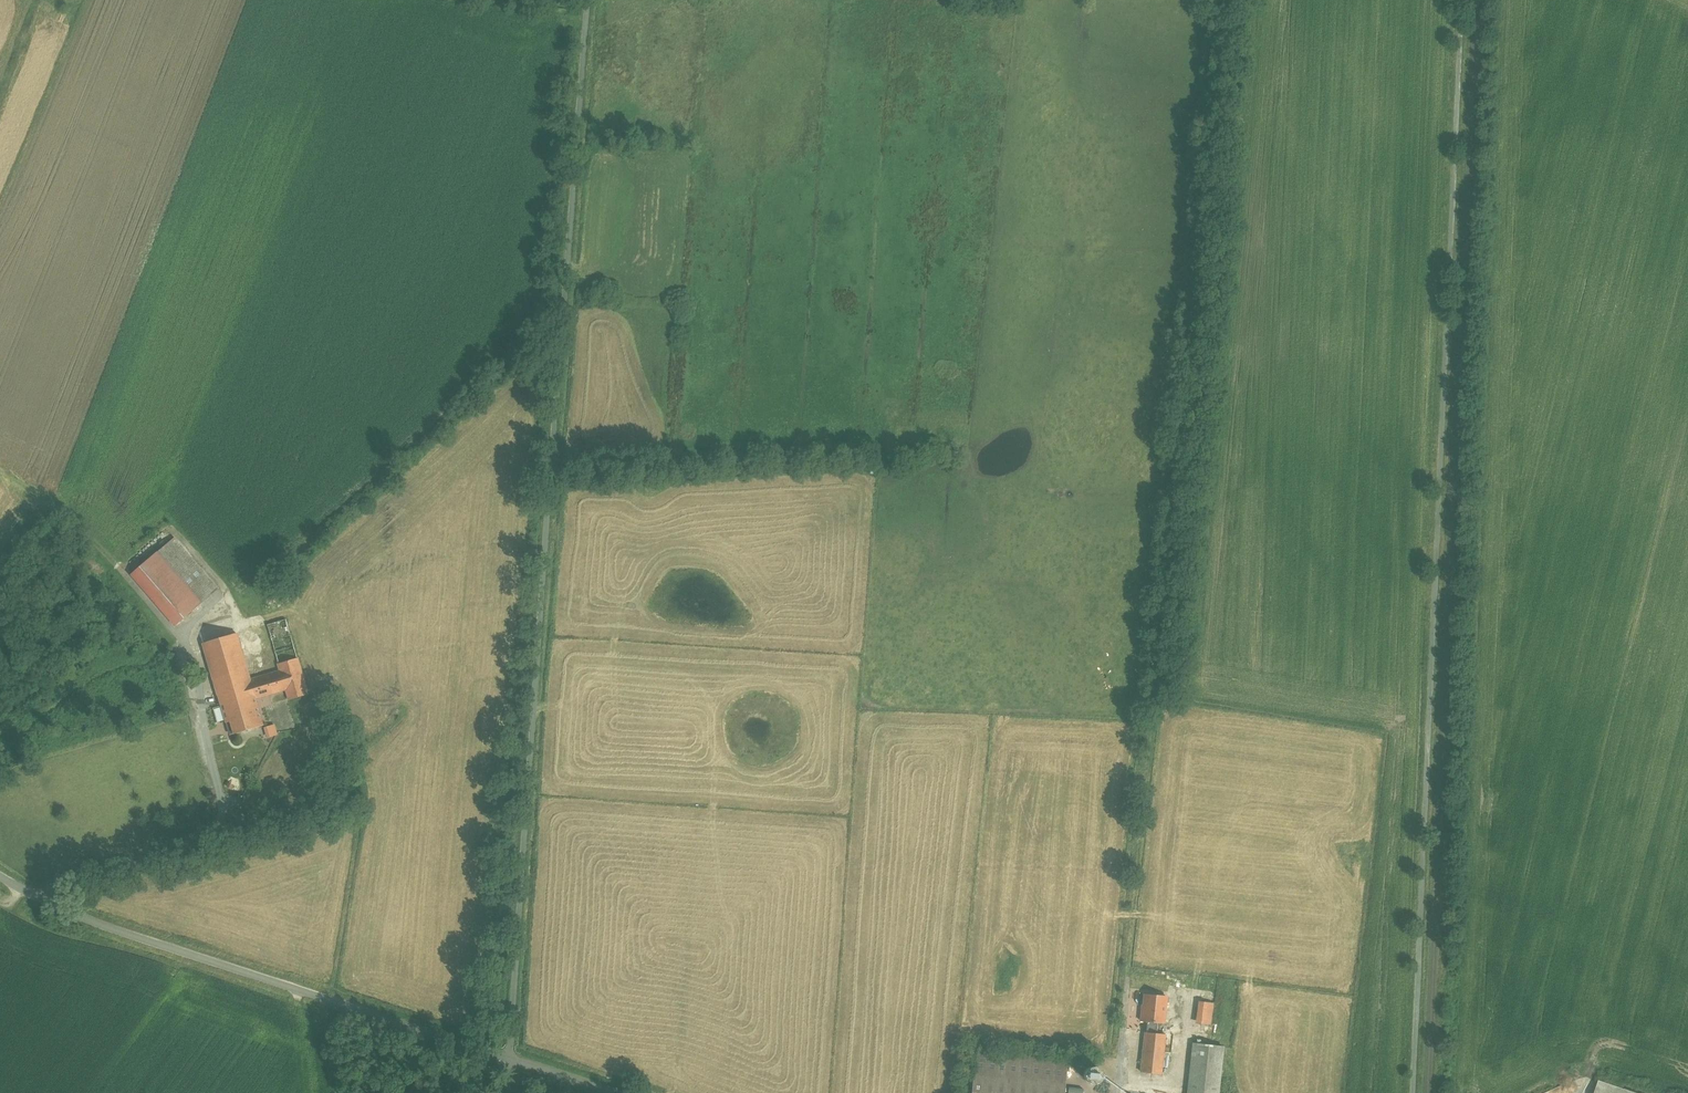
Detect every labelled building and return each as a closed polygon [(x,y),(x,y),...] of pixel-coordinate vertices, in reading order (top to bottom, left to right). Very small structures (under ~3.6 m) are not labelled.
[(218,590),(175,539),(131,575),(174,626),(218,590)] [(285,619),(269,625),(271,633),(288,627),(285,619)] [(239,636),(205,646),(231,739),(266,729),(258,702),(286,693),(289,703),(310,697),(300,661),(279,667),(281,673),(252,682),(239,636)] [(280,650),(284,662),(298,658),(295,646),(280,650)] [(1167,996),(1143,994),(1140,1023),(1145,1024),(1158,1025),(1163,1026),(1167,996)] [(1213,1024),(1215,1001),(1200,1000),(1198,1023),(1213,1024)] [(1158,1025),(1145,1024),(1144,1034),(1157,1035),(1158,1025)] [(1144,1034),(1139,1073),(1163,1076),(1167,1036),(1157,1035),(1144,1034)] [(1193,1045),(1187,1092),(1220,1092),(1225,1048),(1193,1045)] [(1068,1066),(976,1057),(973,1092),(1065,1092),(1068,1066)] [(1086,1084),(1089,1085),(1092,1086),(1095,1086),(1098,1085),(1100,1083),(1102,1080),(1102,1077),(1102,1074),(1100,1071),(1098,1069),(1095,1068),(1092,1067),(1089,1068),(1086,1070),(1084,1072),(1083,1075),(1083,1078),(1084,1081),(1086,1084)] [(1594,1092),(1636,1092),(1598,1081),(1594,1092)]
